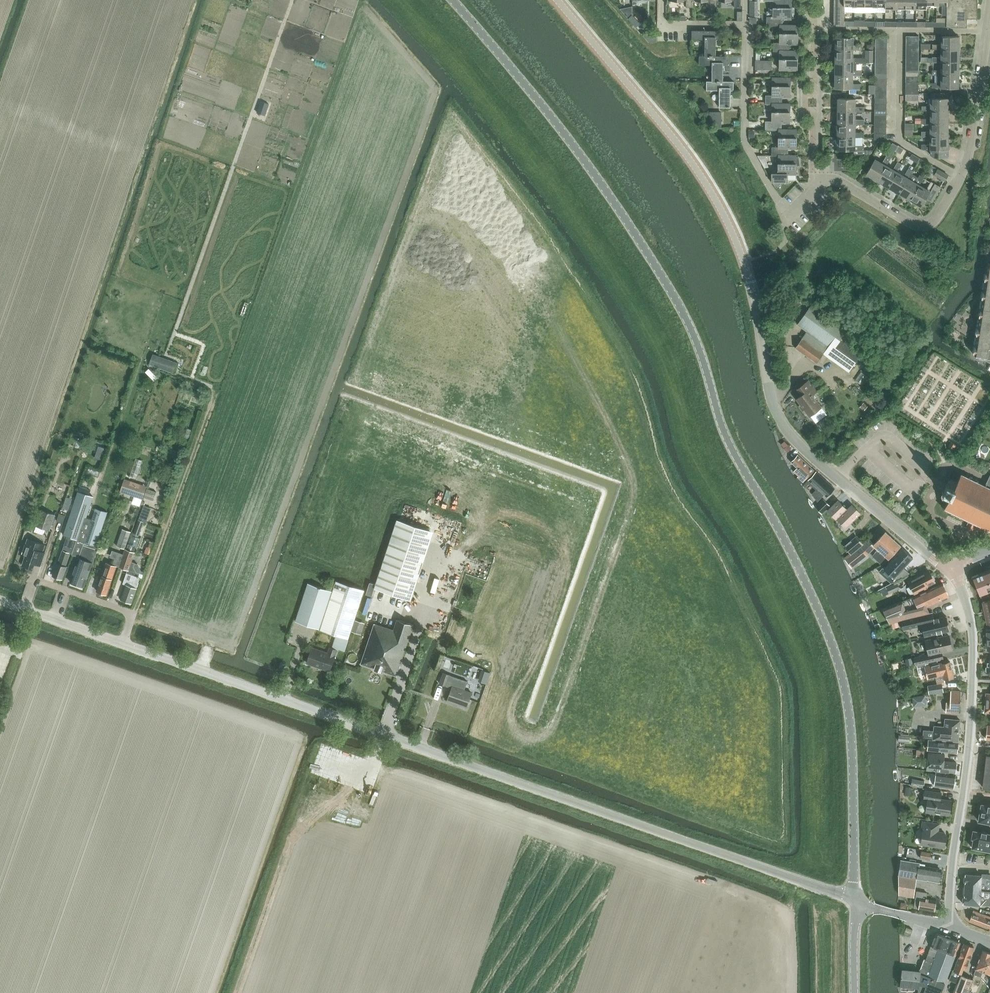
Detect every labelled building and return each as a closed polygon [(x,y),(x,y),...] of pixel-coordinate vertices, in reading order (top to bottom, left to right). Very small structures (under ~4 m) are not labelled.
[(773,0),(773,17),(773,18),(783,18),(792,18),(792,0),(773,0)] [(834,26),(845,26),(845,25),(845,21),(845,7),(844,7),(844,0),(834,0),(834,26)] [(875,10),(882,10),(882,7),(885,7),(886,7),(886,0),(875,0),(875,7),(875,10)] [(896,9),(896,0),(886,0),(886,7),(885,7),(885,9),(885,12),(890,13),(890,9),(896,9)] [(906,0),(896,0),(896,9),(906,9),(906,0)] [(906,9),(917,9),(917,0),(906,0),(906,9)] [(917,9),(927,10),(927,5),(927,6),(927,0),(917,0),(917,9)] [(937,6),(942,6),(942,15),(947,15),(947,5),(947,0),(937,0),(937,6)] [(947,22),(947,27),(967,27),(967,18),(978,18),(978,0),(947,0),(947,5),(947,15),(947,22)] [(783,25),(783,18),(773,18),(773,17),(767,17),(767,26),(780,26),(780,42),(774,42),(774,51),(780,51),(780,50),(789,51),(790,43),(798,43),(798,25),(783,25)] [(705,39),(705,56),(716,56),(716,40),(720,40),(720,31),(692,31),(692,39),(705,39)] [(836,37),(836,49),(853,49),(862,50),(862,45),(853,45),(853,37),(836,37)] [(933,49),(942,49),(959,50),(959,37),(942,37),(942,45),(933,45),(933,49)] [(856,62),(866,62),(866,57),(865,57),(852,57),(853,49),(836,49),(836,62),(852,62),(856,62)] [(959,63),(959,50),(942,49),(942,58),(932,57),(932,58),(932,62),(942,62),(959,63)] [(798,69),(798,51),(789,51),(780,50),(780,51),(780,69),(798,69)] [(712,65),(712,81),(723,81),(724,65),(727,65),(727,56),(716,56),(705,56),(699,56),(699,64),(712,65)] [(756,69),(772,69),(772,61),(760,60),(756,60),(756,69)] [(836,62),(835,75),(852,75),(862,75),(862,70),(856,70),(856,62),(852,62),(836,62)] [(933,75),(936,75),(958,76),(959,63),(942,62),(942,70),(932,70),(932,75),(933,75)] [(861,83),(852,83),(852,75),(835,75),(835,88),(849,88),(849,92),(857,93),(857,88),(861,88),(861,83)] [(932,83),(932,88),(958,89),(958,76),(936,75),(933,75),(933,83),(932,83)] [(766,104),(772,104),(782,104),(782,96),(790,96),(791,78),(773,78),(772,96),(766,96),(766,104)] [(734,90),(734,81),(723,81),(712,81),(707,81),(707,90),(720,90),(720,107),(730,107),(731,90),(734,90)] [(838,98),(838,111),(855,111),(864,111),(864,106),(855,106),(855,98),(838,98)] [(922,111),(931,111),(948,112),(948,98),(942,98),(931,98),(931,106),(922,106),(922,111)] [(772,104),(772,121),(766,121),(766,130),(779,130),(779,129),(781,130),(782,122),(790,122),(791,104),(782,104),(772,104)] [(855,119),(855,111),(838,111),(838,124),(855,124),(864,124),(864,119),(855,119)] [(922,124),(931,124),(948,124),(948,112),(931,111),(931,119),(922,119),(922,124)] [(313,127),(317,115),(311,113),(307,125),(313,127)] [(913,136),(913,123),(911,123),(905,123),(905,136),(913,136)] [(838,124),(838,137),(855,137),(864,137),(864,132),(855,132),(855,124),(838,124)] [(922,137),(931,137),(948,137),(948,124),(931,124),(931,132),(922,132),(922,137)] [(778,155),(788,155),(788,148),(796,148),(797,130),(781,130),(779,129),(779,130),(779,147),(772,147),(772,155),(778,155)] [(838,137),(838,150),(854,150),(854,153),(864,153),(867,153),(867,149),(864,149),(864,145),(855,145),(855,137),(838,137)] [(948,150),(948,137),(931,137),(931,145),(922,145),(922,150),(931,150),(931,155),(935,157),(947,157),(947,150),(948,150)] [(175,151),(178,144),(169,141),(169,143),(168,143),(165,154),(170,156),(172,150),(175,151)] [(866,174),(878,181),(886,166),(898,146),(893,143),(885,155),(887,156),(882,164),(875,159),(866,174)] [(838,153),(837,165),(848,166),(849,154),(838,153)] [(772,173),(772,181),(779,182),(787,182),(788,173),(796,174),(796,155),(788,155),(778,155),(778,173),(772,173)] [(893,170),(886,166),(878,181),(889,187),(897,172),(902,164),(898,162),(893,170)] [(904,176),(897,172),(889,187),(900,194),(912,174),(913,171),(909,168),(904,176)] [(948,175),(938,169),(935,175),(945,181),(948,175)] [(910,200),(919,185),(924,178),(920,175),(918,178),(912,174),(900,194),(910,200)] [(799,191),(806,185),(800,179),(793,184),(799,191)] [(926,190),(919,185),(910,200),(911,201),(911,203),(914,205),(916,204),(917,204),(922,207),(926,199),(932,202),(941,188),(931,182),(926,190)] [(822,203),(828,200),(824,192),(818,195),(822,203)] [(173,193),(172,200),(183,202),(184,195),(173,193)] [(989,263),(975,355),(989,357),(989,361),(989,362),(989,263)] [(836,347),(847,331),(811,305),(797,324),(807,331),(795,348),(817,363),(828,347),(833,350),(836,347)] [(828,347),(823,354),(849,372),(856,362),(867,346),(852,335),(847,331),(836,347),(833,350),(828,347)] [(149,364),(173,373),(177,362),(153,353),(149,364)] [(864,379),(871,371),(865,367),(859,375),(864,379)] [(802,394),(797,399),(809,415),(810,415),(816,423),(827,414),(821,406),(812,394),(817,391),(809,380),(802,384),(797,388),(802,394)] [(792,438),(788,443),(793,447),(797,442),(792,438)] [(934,445),(928,440),(925,444),(931,449),(934,445)] [(789,451),(791,448),(785,442),(782,445),(789,451)] [(798,477),(803,482),(814,470),(798,455),(791,462),(797,468),(794,471),(799,475),(798,477)] [(90,469),(100,472),(102,465),(92,462),(90,469)] [(816,472),(809,479),(818,488),(816,490),(812,494),(814,496),(817,501),(824,494),(827,496),(834,489),(816,472)] [(941,495),(943,498),(948,501),(945,509),(968,520),(965,526),(966,527),(974,531),(976,527),(977,525),(989,531),(989,477),(986,486),(961,474),(958,482),(952,479),(949,479),(947,483),(946,483),(942,491),(943,491),(941,495)] [(121,489),(143,496),(146,488),(124,480),(121,489)] [(145,494),(154,497),(156,491),(147,488),(145,494)] [(92,519),(87,517),(94,496),(78,491),(63,535),(77,539),(96,546),(108,512),(96,508),(92,519)] [(822,513),(830,505),(824,499),(817,506),(822,513)] [(838,500),(828,510),(837,520),(838,519),(846,527),(860,513),(852,505),(847,510),(838,500)] [(36,525),(50,530),(56,514),(41,509),(36,525)] [(133,534),(138,536),(144,521),(147,522),(149,516),(141,513),(139,519),(133,534)] [(375,589),(411,601),(433,533),(397,521),(375,589)] [(116,546),(125,548),(131,531),(122,528),(116,546)] [(889,558),(900,545),(886,532),(874,544),(869,539),(863,545),(862,547),(852,555),(858,562),(876,546),(878,549),(875,553),(881,558),(884,554),(889,558)] [(856,536),(844,546),(850,553),(852,555),(862,547),(863,545),(856,536)] [(24,559),(22,565),(33,569),(35,563),(41,565),(46,551),(44,551),(46,544),(28,538),(22,553),(26,554),(24,559)] [(96,546),(77,539),(72,554),(79,557),(79,558),(78,558),(70,581),(73,582),(74,585),(79,586),(81,585),(84,586),(98,547),(96,546)] [(883,566),(879,571),(891,583),(910,573),(904,567),(907,564),(913,557),(903,547),(898,553),(897,552),(897,551),(892,557),(893,558),(884,567),(883,566)] [(66,566),(71,552),(62,549),(58,562),(57,562),(52,575),(56,576),(58,578),(61,578),(62,579),(67,566),(66,566)] [(137,588),(140,578),(139,577),(139,576),(140,573),(137,572),(134,566),(135,563),(132,561),(135,552),(125,549),(119,567),(128,570),(127,572),(123,583),(126,585),(121,599),(132,603),(137,588)] [(97,590),(107,594),(117,566),(107,562),(97,590)] [(987,572),(973,577),(981,598),(989,595),(987,591),(989,590),(989,570),(987,572)] [(917,575),(907,580),(914,592),(934,582),(934,581),(934,579),(932,575),(931,575),(929,571),(918,576),(917,575)] [(320,630),(348,639),(365,590),(336,580),(332,591),(308,582),(295,621),(320,629),(320,630)] [(949,596),(942,583),(914,597),(913,596),(884,608),(891,623),(892,623),(897,621),(902,620),(906,619),(930,613),(929,613),(927,607),(949,596)] [(889,593),(897,590),(895,585),(887,588),(889,593)] [(902,620),(901,620),(904,630),(922,625),(925,636),(950,630),(947,616),(934,619),(932,612),(929,613),(930,613),(906,619),(902,620)] [(361,663),(396,675),(414,624),(397,619),(394,629),(374,623),(361,663)] [(929,654),(914,658),(916,665),(943,659),(941,652),(952,650),(949,635),(925,641),(929,654)] [(313,648),(307,663),(330,671),(337,650),(332,648),(330,647),(328,653),(313,648)] [(941,664),(941,663),(925,666),(928,678),(936,676),(937,680),(944,678),(944,679),(954,677),(950,662),(941,664)] [(440,683),(446,685),(450,674),(444,672),(440,683)] [(450,674),(446,685),(452,687),(448,700),(467,707),(472,692),(465,689),(468,681),(450,674)] [(929,694),(943,691),(942,683),(928,686),(929,694)] [(946,712),(960,713),(961,692),(951,691),(951,703),(946,702),(946,712)] [(914,706),(926,704),(925,696),(913,697),(914,706)] [(923,729),(922,737),(933,738),(933,739),(937,739),(943,739),(943,740),(958,741),(960,720),(945,719),(944,727),(934,726),(933,730),(923,729)] [(938,751),(957,753),(958,743),(938,741),(931,741),(930,747),(938,747),(938,751)] [(928,752),(926,770),(955,772),(956,762),(944,761),(944,754),(928,752)] [(952,788),(954,786),(955,775),(936,773),(934,785),(952,788)] [(912,778),(911,785),(923,787),(924,781),(912,778)] [(926,812),(949,815),(951,800),(941,799),(941,793),(925,790),(924,799),(928,800),(926,812)] [(988,804),(988,805),(982,804),(982,805),(980,812),(979,812),(977,819),(979,819),(979,820),(989,822),(989,805),(988,804)] [(945,833),(938,832),(939,824),(923,821),(921,830),(923,830),(921,844),(942,848),(942,847),(945,846),(946,835),(945,833)] [(973,832),(975,832),(974,836),(972,836),(972,838),(974,838),(972,847),(989,850),(989,833),(987,832),(987,831),(982,831),(981,831),(973,830),(973,832)] [(921,851),(920,858),(930,860),(931,852),(921,851)] [(899,875),(939,882),(941,870),(940,869),(922,865),(922,863),(901,860),(899,875)] [(982,875),(965,874),(965,875),(963,876),(963,879),(964,881),(964,882),(965,883),(965,889),(989,891),(989,876),(982,875)] [(914,897),(917,879),(899,876),(899,895),(914,897)] [(965,889),(964,895),(963,895),(963,896),(961,897),(961,900),(963,902),(963,903),(989,905),(989,891),(965,889)] [(914,908),(935,911),(936,901),(927,899),(928,893),(917,891),(914,908)] [(989,928),(989,917),(974,910),(970,921),(989,928)] [(906,927),(904,934),(910,936),(913,929),(906,927)] [(960,942),(936,933),(926,960),(924,959),(920,971),(918,987),(917,987),(916,992),(918,992),(941,992),(960,942)] [(966,967),(974,947),(964,943),(954,969),(953,968),(949,979),(957,982),(963,966),(966,967)] [(989,974),(989,953),(984,951),(982,952),(976,969),(974,974),(981,977),(983,971),(989,974)] [(917,987),(918,987),(920,971),(903,969),(901,985),(917,987)] [(953,992),(968,992),(973,979),(960,974),(953,992)]
